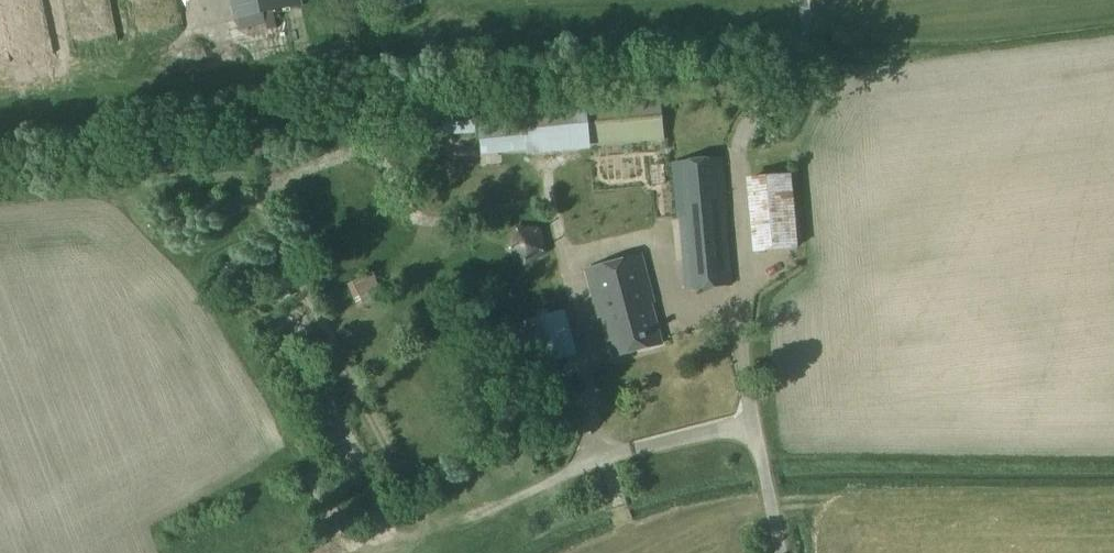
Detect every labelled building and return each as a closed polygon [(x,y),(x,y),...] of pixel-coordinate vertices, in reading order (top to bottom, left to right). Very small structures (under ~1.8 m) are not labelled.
[(177,21),(173,0),(135,0),(141,29),(177,21)] [(239,22),(304,7),(303,0),(234,0),(239,22)] [(663,142),(658,96),(587,102),(586,112),(590,149),(663,142)] [(531,114),(533,157),(589,154),(586,112),(531,114)] [(573,243),(643,233),(634,159),(553,170),(558,208),(568,207),(573,243)] [(679,222),(686,292),(733,288),(722,161),(672,165),(677,222),(679,222)] [(749,181),(755,254),(799,249),(791,176),(749,181)] [(586,273),(610,361),(663,345),(652,306),(654,305),(642,258),(586,272),(586,273)] [(555,315),(528,321),(545,404),(573,398),(555,315)] [(298,369),(286,374),(292,388),(304,383),(298,369)]
